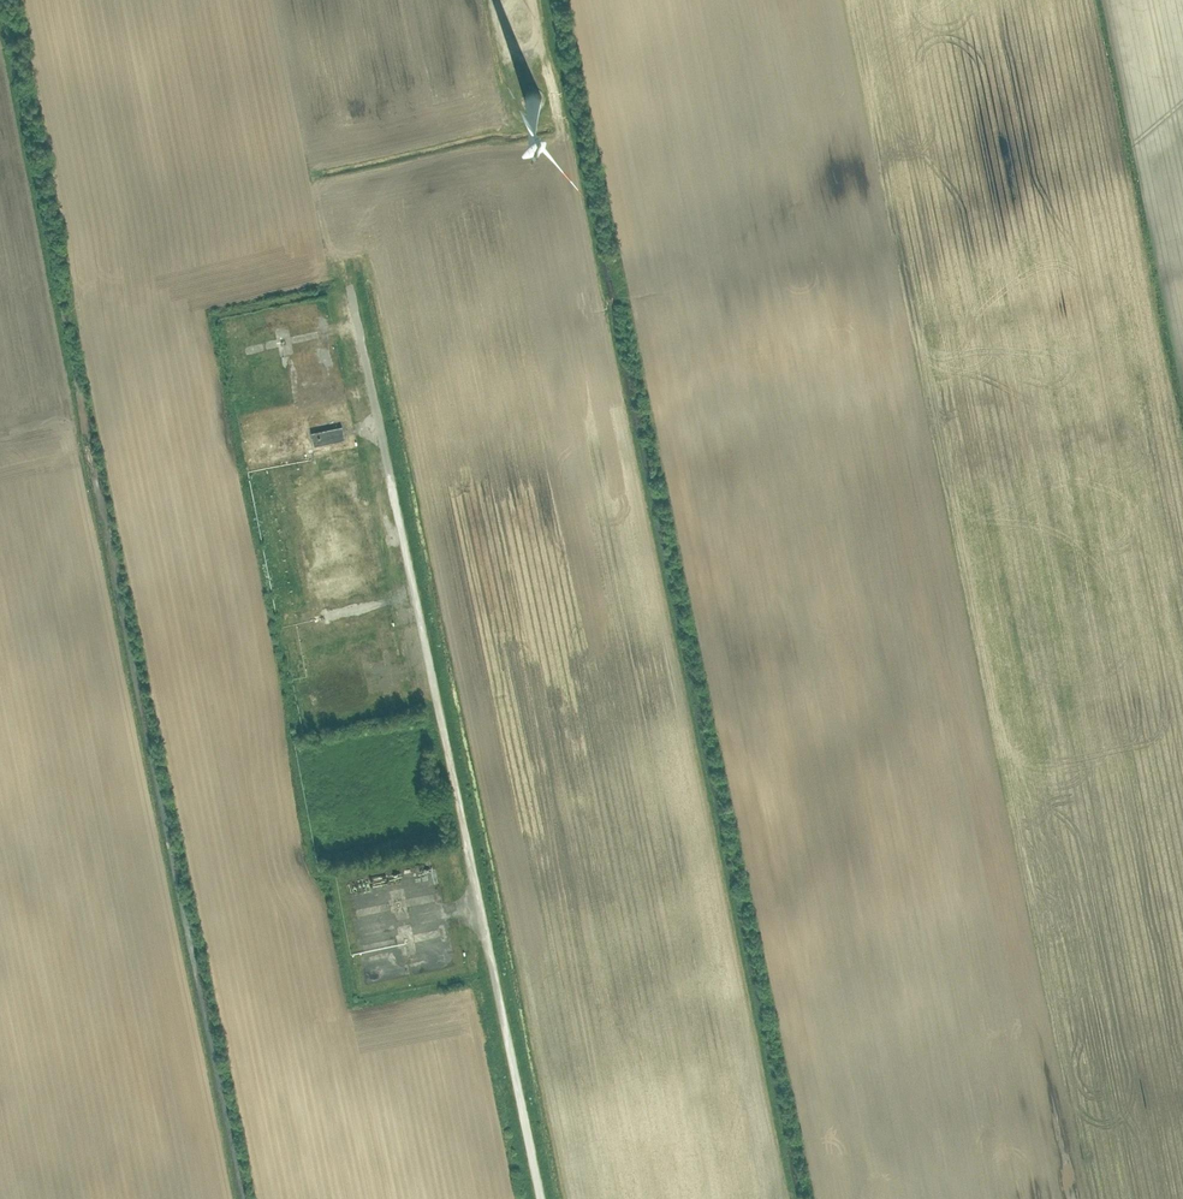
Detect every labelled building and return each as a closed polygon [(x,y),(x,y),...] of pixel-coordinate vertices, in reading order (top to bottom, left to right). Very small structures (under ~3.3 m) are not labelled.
[(316,431),(319,445),(345,440),(342,425),(316,431)] [(394,620),(390,607),(379,610),(383,623),(394,620)]
